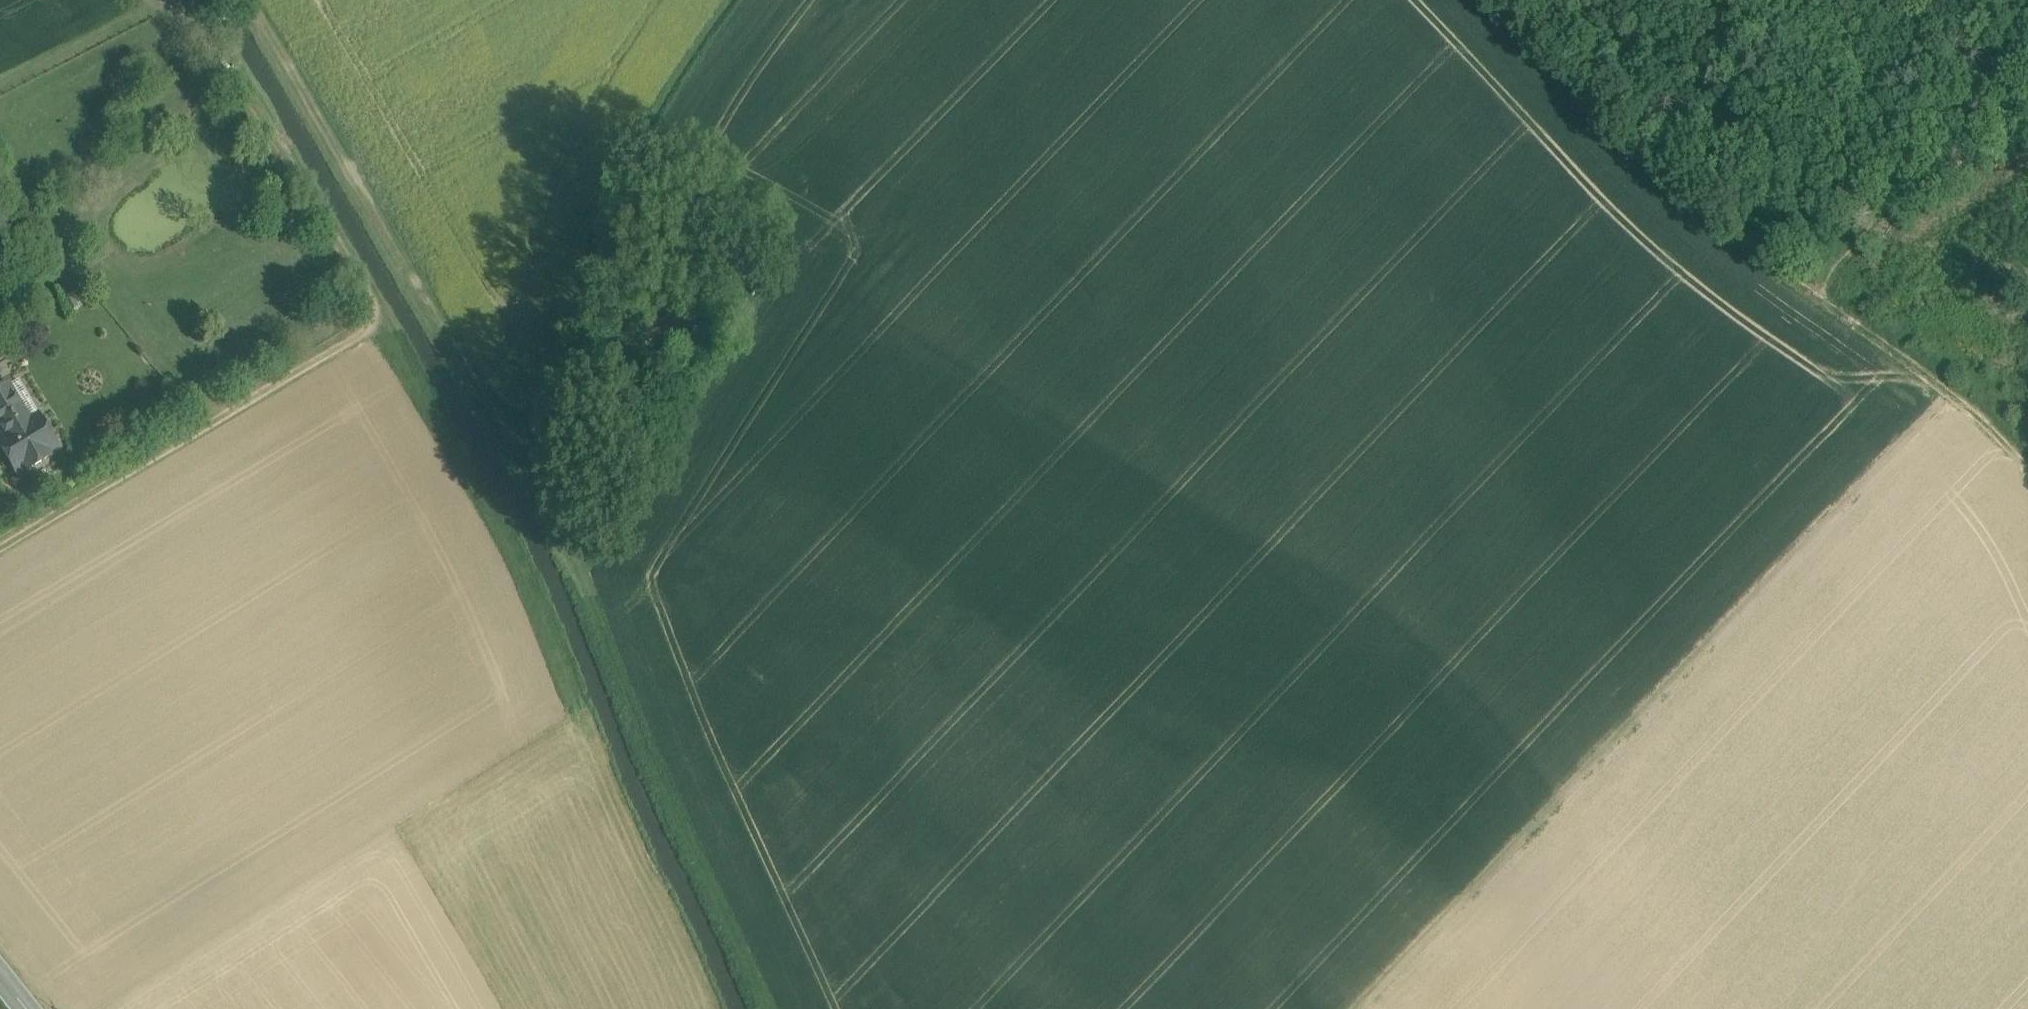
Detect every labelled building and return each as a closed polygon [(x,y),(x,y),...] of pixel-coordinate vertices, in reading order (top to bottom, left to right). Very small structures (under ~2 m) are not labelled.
[(8,385),(0,390),(0,426),(6,436),(0,440),(0,445),(16,472),(27,466),(29,470),(50,457),(47,453),(57,447),(39,416),(30,421),(8,385)]
